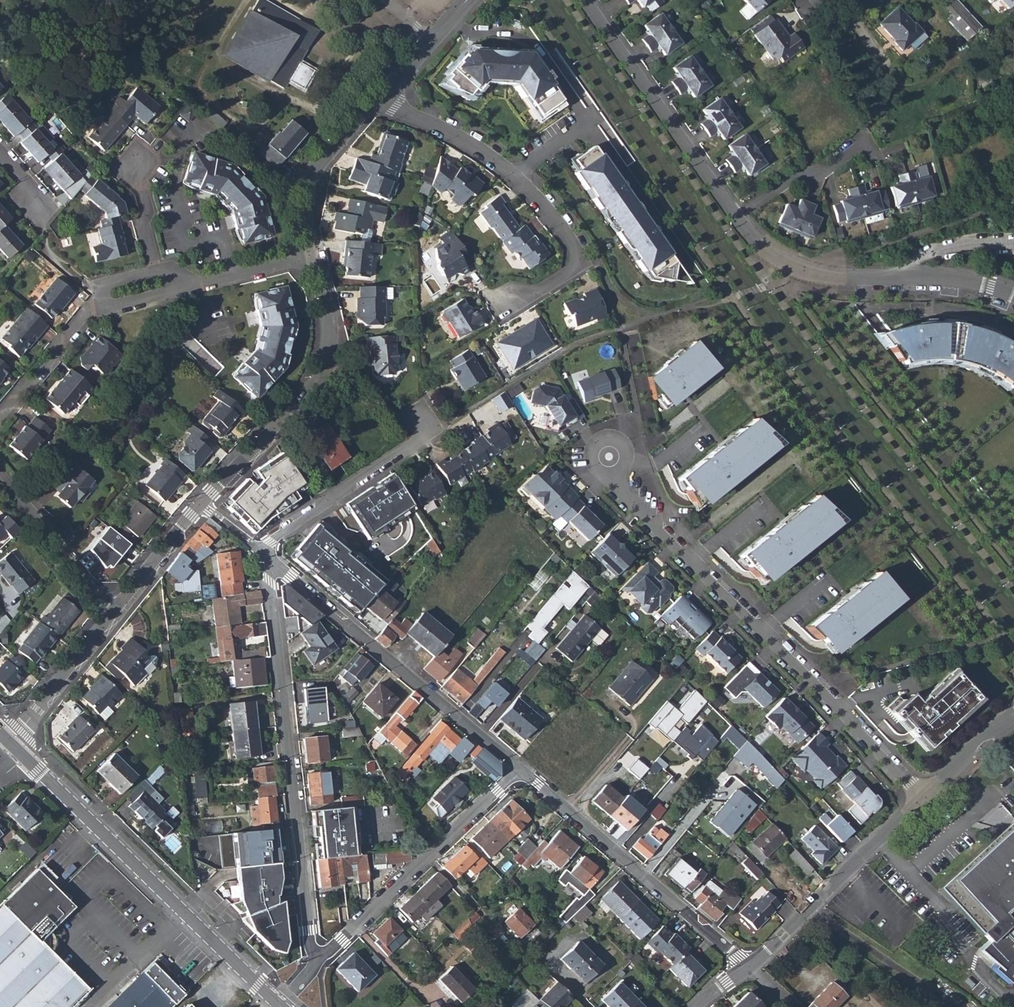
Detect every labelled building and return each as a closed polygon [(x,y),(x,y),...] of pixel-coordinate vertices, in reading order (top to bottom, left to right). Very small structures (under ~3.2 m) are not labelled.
[(225,54),(283,88),(306,49),(303,47),(307,40),(304,28),(298,24),(299,20),(265,0),(258,0),(225,54)] [(631,6),(638,0),(644,9),(648,7),(652,13),(664,4),(661,0),(627,0),(631,6)] [(769,0),(744,0),(749,5),(741,12),(747,19),(755,11),(756,12),(769,0)] [(954,16),(952,18),(948,21),(966,40),(981,27),(960,4),(956,0),(940,0),(946,6),(954,16)] [(1013,2),(1013,0),(999,0),(1007,9),(1013,2)] [(944,8),(952,18),(954,16),(946,6),(944,8)] [(914,24),(913,25),(897,8),(880,24),(895,41),(894,42),(902,51),(909,44),(913,50),(926,38),(914,24)] [(774,21),(769,15),(750,29),(754,35),(774,21)] [(647,48),(673,29),(663,17),(661,18),(660,17),(645,28),(651,37),(643,42),(647,48)] [(789,38),(776,20),(775,20),(774,21),(754,35),(771,58),(777,53),(782,59),(801,46),(793,35),(789,38)] [(659,49),(666,57),(681,45),(680,44),(682,42),(673,29),(647,48),(652,55),(659,49)] [(481,78),(514,81),(517,85),(514,87),(522,99),(525,96),(541,119),(554,110),(556,113),(565,107),(546,79),(549,77),(536,58),(530,49),(526,49),(526,53),(506,52),(506,48),(491,47),(491,51),(469,50),(463,56),(461,54),(445,72),(447,74),(444,78),(452,86),(450,90),(465,96),(471,89),(474,91),(480,85),(477,82),(481,78)] [(677,90),(704,71),(699,64),(694,57),(692,59),(691,58),(674,70),(679,78),(677,80),(672,84),(677,90)] [(704,71),(677,90),(681,97),(688,91),(689,92),(694,100),(712,87),(710,86),(713,84),(708,77),(704,71)] [(120,97),(109,110),(126,125),(134,115),(144,123),(158,106),(137,88),(126,102),(120,97)] [(18,132),(24,139),(35,129),(36,127),(6,94),(0,99),(0,118),(2,120),(1,121),(14,136),(18,132)] [(719,99),(702,112),(703,112),(708,119),(701,124),(706,132),(733,113),(723,99),(720,100),(719,99)] [(188,120),(196,111),(189,105),(181,114),(188,120)] [(206,106),(200,112),(220,130),(226,123),(206,106)] [(104,151),(126,125),(109,110),(106,108),(101,115),(104,118),(88,137),(104,151)] [(733,113),(706,132),(710,138),(711,138),(718,133),(723,141),(724,141),(740,130),(740,129),(738,127),(741,125),(733,113)] [(277,132),(259,154),(276,168),(305,134),(290,121),(278,133),(277,132)] [(37,162),(47,154),(52,160),(60,154),(60,153),(62,151),(57,145),(52,149),(35,129),(24,139),(19,142),(37,162)] [(380,148),(377,155),(373,153),(370,162),(393,170),(395,171),(399,173),(402,165),(400,164),(408,143),(406,139),(399,137),(397,138),(394,137),(393,134),(388,132),(384,134),(382,142),(384,145),(382,149),(380,148)] [(739,163),(758,149),(748,136),(745,138),(744,136),(729,148),(734,156),(727,161),(732,168),(739,163)] [(653,232),(624,190),(625,187),(624,185),(622,183),(619,183),(613,173),(615,172),(605,158),(603,160),(594,147),(575,161),(581,171),(576,175),(588,192),(591,190),(597,200),(594,201),(602,212),(604,211),(620,236),(618,237),(626,248),(628,247),(640,265),(638,266),(646,278),(648,276),(653,283),(675,286),(679,269),(666,251),(669,249),(656,232),(653,232)] [(749,177),(765,166),(764,164),(766,163),(758,149),(739,163),(732,168),(735,174),(743,168),(749,177)] [(225,202),(231,209),(233,214),(231,215),(234,222),(235,230),(238,230),(241,241),(244,243),(269,236),(271,233),(265,209),(261,207),(260,207),(257,197),(255,197),(248,190),(250,188),(239,177),(237,178),(230,171),(231,169),(221,166),(222,164),(220,161),(196,153),(193,155),(184,179),(186,182),(198,186),(197,189),(204,190),(211,194),(212,191),(218,194),(224,200),(221,203),(222,205),(225,202)] [(53,176),(52,178),(62,191),(79,175),(60,154),(52,160),(45,166),(53,176)] [(370,162),(356,157),(349,179),(364,184),(369,186),(367,193),(380,198),(383,191),(388,193),(392,182),(389,181),(393,170),(370,162)] [(443,191),(453,197),(451,200),(452,202),(459,206),(461,206),(469,193),(473,196),(482,183),(473,176),(470,180),(464,176),(465,174),(456,169),(454,171),(439,161),(434,178),(431,185),(430,190),(440,196),(443,191)] [(914,203),(933,198),(933,196),(934,195),(928,176),(917,179),(916,180),(913,170),(906,172),(914,203)] [(891,187),(896,205),(898,205),(899,208),(914,203),(906,172),(899,174),(902,184),(891,187)] [(434,178),(425,175),(422,182),(431,185),(434,178)] [(95,181),(90,176),(79,189),(84,194),(95,181)] [(84,194),(83,195),(103,212),(105,219),(99,221),(100,228),(118,223),(116,216),(124,214),(122,204),(117,197),(97,179),(84,194)] [(422,182),(416,179),(413,188),(429,193),(430,190),(431,185),(422,182)] [(856,187),(865,217),(866,223),(883,219),(881,213),(883,212),(883,210),(889,208),(885,194),(879,196),(877,190),(866,194),(864,185),(856,187)] [(865,217),(856,187),(848,190),(850,198),(843,200),(844,205),(835,207),(839,222),(848,220),(849,222),(865,217)] [(518,229),(502,205),(504,203),(498,196),(483,207),(485,210),(478,214),(489,229),(493,229),(501,241),(518,229)] [(385,207),(348,198),(346,206),(347,207),(345,214),(335,211),(333,220),(335,221),(333,229),(351,233),(352,232),(361,234),(363,228),(369,229),(372,219),(381,221),(385,207)] [(796,232),(809,202),(800,199),(797,208),(787,204),(781,221),(782,222),(781,225),(796,232)] [(814,237),(821,219),(811,215),(816,205),(809,202),(796,232),(811,239),(812,236),(814,237)] [(3,226),(4,225),(10,219),(0,208),(0,228),(3,226)] [(416,215),(413,225),(419,227),(422,217),(422,216),(416,215)] [(102,244),(92,247),(96,262),(106,259),(106,260),(127,255),(123,241),(124,241),(120,223),(118,223),(100,228),(98,228),(102,244)] [(536,246),(531,240),(533,238),(523,225),(518,229),(501,241),(511,255),(515,252),(520,260),(523,258),(531,270),(550,256),(541,243),(536,246)] [(7,258),(21,246),(3,226),(0,228),(0,250),(7,258)] [(450,231),(440,237),(442,240),(453,234),(453,233),(450,231)] [(465,253),(453,234),(442,240),(439,242),(438,241),(433,244),(432,254),(434,257),(432,260),(446,282),(448,278),(455,273),(463,275),(468,271),(459,257),(465,253)] [(531,240),(536,246),(541,243),(536,236),(533,238),(531,240)] [(368,279),(371,257),(380,258),(381,244),(345,241),(344,259),(346,259),(346,267),(345,276),(368,279)] [(56,277),(34,304),(51,318),(62,305),(64,306),(74,293),(56,277)] [(586,295),(578,298),(575,297),(563,302),(567,315),(570,314),(574,323),(585,319),(588,320),(596,317),(597,320),(606,316),(596,287),(585,291),(586,295)] [(263,331),(260,340),(256,339),(256,341),(259,342),(256,351),(253,355),(252,353),(247,360),(241,364),(243,366),(235,375),(235,379),(254,397),(257,397),(275,379),(275,375),(273,373),(281,365),(279,364),(282,354),(285,355),(288,339),(286,339),(289,329),(290,328),(288,318),(289,317),(291,315),(285,290),(282,288),(257,295),(256,298),(259,310),(256,310),(259,317),(259,325),(261,324),(263,331)] [(384,316),(385,298),(387,296),(386,288),(361,288),(361,298),(359,298),(359,308),(361,309),(361,321),(366,326),(382,326),(383,318),(384,316)] [(472,314),(462,298),(442,310),(441,314),(444,320),(448,321),(458,337),(482,322),(475,311),(472,314)] [(26,308),(1,339),(9,346),(7,347),(19,357),(27,348),(26,347),(30,342),(32,344),(47,326),(26,308)] [(536,321),(500,343),(505,351),(504,355),(509,365),(517,366),(550,346),(536,321)] [(1009,388),(1013,383),(1013,347),(1010,344),(1009,346),(986,336),(987,333),(977,329),(960,325),(941,323),(934,324),(935,326),(923,327),(911,328),(910,326),(905,327),(887,332),(882,334),(893,348),(894,347),(902,360),(906,359),(907,364),(919,361),(947,361),(967,364),(986,372),(1009,388)] [(395,335),(367,338),(368,348),(370,348),(371,356),(373,356),(374,371),(378,375),(393,374),(397,370),(395,346),(396,346),(395,335)] [(100,337),(94,344),(94,350),(88,358),(82,358),(81,365),(86,370),(91,364),(102,373),(109,375),(112,371),(111,367),(116,367),(124,357),(100,337)] [(682,353),(649,379),(653,398),(657,395),(665,404),(682,391),(684,393),(703,379),(701,376),(712,367),(703,357),(693,344),(682,353)] [(484,378),(468,350),(450,362),(454,369),(450,371),(456,381),(460,378),(467,389),(484,378)] [(4,379),(3,379),(10,370),(0,361),(0,384),(4,379)] [(70,369),(44,399),(62,414),(73,401),(79,406),(93,389),(70,369)] [(586,375),(576,378),(581,398),(592,396),(591,394),(606,390),(618,387),(613,369),(602,372),(602,371),(586,375)] [(467,389),(460,378),(456,381),(463,392),(467,389)] [(565,422),(574,417),(555,385),(540,381),(530,387),(528,397),(536,399),(535,401),(542,402),(547,411),(544,412),(542,422),(544,426),(554,428),(556,423),(554,421),(562,416),(565,422)] [(156,395),(163,400),(168,394),(168,393),(162,388),(156,395)] [(219,401),(202,420),(203,424),(208,429),(212,428),(213,432),(218,437),(222,437),(238,418),(240,419),(245,413),(218,390),(213,396),(219,401)] [(500,412),(513,404),(505,390),(492,398),(500,412)] [(24,426),(8,445),(25,460),(50,430),(34,416),(26,427),(24,426)] [(701,460),(678,478),(688,491),(686,492),(695,507),(708,496),(710,495),(713,498),(730,483),(764,456),(762,453),(774,444),(764,433),(765,433),(755,420),(743,430),(742,428),(731,437),(732,438),(725,444),(709,457),(703,462),(701,460)] [(491,430),(482,436),(494,454),(511,443),(509,440),(515,436),(506,421),(499,425),(498,423),(490,428),(491,430)] [(184,446),(177,453),(178,460),(190,470),(194,470),(210,451),(204,445),(209,439),(192,424),(186,431),(189,434),(183,441),(184,446)] [(329,470),(348,457),(326,424),(306,437),(329,470)] [(482,464),(494,455),(494,454),(482,436),(482,435),(475,439),(476,442),(460,452),(472,471),(473,472),(482,466),(482,464)] [(305,488),(281,452),(253,470),(256,475),(249,482),(245,479),(227,498),(230,502),(226,507),(254,533),(268,518),(298,498),(295,495),(305,488)] [(451,459),(445,463),(443,459),(435,464),(448,485),(472,471),(460,452),(450,458),(451,459)] [(161,466),(145,485),(164,501),(181,481),(180,481),(185,475),(165,458),(160,465),(161,466)] [(68,460),(49,483),(60,492),(63,495),(60,499),(69,507),(77,498),(80,501),(88,492),(85,489),(92,480),(68,460)] [(576,498),(578,497),(560,480),(561,479),(553,472),(546,466),(536,477),(534,475),(520,489),(527,497),(530,493),(545,507),(544,508),(555,519),(559,516),(576,498)] [(434,499),(445,493),(430,470),(423,474),(424,477),(418,481),(418,480),(408,486),(421,506),(433,498),(434,499)] [(373,532),(402,513),(387,490),(375,497),(380,504),(377,506),(362,516),(373,532)] [(372,499),(377,506),(380,504),(375,497),(372,499)] [(133,508),(113,532),(123,539),(130,531),(137,537),(154,517),(131,498),(127,504),(133,508)] [(584,505),(576,498),(559,516),(566,523),(568,522),(587,541),(602,526),(582,506),(584,505)] [(826,510),(816,498),(805,507),(803,505),(792,514),(794,515),(787,521),(768,536),(764,539),(763,538),(740,556),(750,568),(748,570),(760,581),(771,572),(774,576),(790,561),(826,533),(824,530),(835,521),(826,510)] [(338,530),(349,523),(338,506),(327,513),(338,530)] [(205,522),(219,532),(223,527),(209,517),(205,522)] [(217,534),(204,523),(186,545),(196,553),(192,558),(197,562),(212,552),(213,552),(206,547),(217,534)] [(109,538),(90,561),(107,575),(131,545),(123,540),(123,539),(113,532),(109,528),(105,534),(109,538)] [(340,566),(330,550),(338,546),(327,530),(313,539),(316,544),(310,548),(304,552),(312,562),(313,561),(324,577),(340,566)] [(421,538),(426,543),(431,538),(428,532),(421,538)] [(633,557),(609,533),(590,552),(614,576),(633,557)] [(426,543),(434,552),(438,550),(431,538),(426,543)] [(242,583),(238,551),(216,554),(222,598),(242,595),(240,583),(242,583)] [(11,585),(18,594),(33,581),(10,552),(0,560),(0,573),(10,586),(11,585)] [(166,570),(180,582),(181,592),(199,591),(198,571),(191,571),(185,567),(190,561),(179,553),(166,570)] [(550,557),(555,561),(558,558),(554,553),(550,557)] [(570,609),(590,584),(573,571),(565,581),(563,580),(528,626),(533,630),(528,636),(533,639),(524,650),(537,660),(546,648),(539,643),(548,631),(544,628),(562,603),(570,609)] [(647,581),(637,571),(613,596),(623,605),(626,605),(633,612),(631,613),(632,617),(637,622),(641,622),(648,615),(650,614),(658,606),(658,604),(662,600),(662,596),(655,589),(652,590),(648,593),(641,587),(647,581)] [(363,606),(378,589),(361,574),(346,591),(363,606)] [(897,598),(878,575),(866,584),(865,582),(854,591),(855,592),(849,597),(833,610),(826,616),(824,615),(807,628),(819,640),(822,638),(832,650),(834,648),(844,640),(846,643),(852,638),(887,610),(885,608),(897,598)] [(314,608),(284,582),(276,586),(279,616),(303,604),(307,612),(314,608)] [(201,584),(202,598),(216,597),(215,583),(201,584)] [(399,597),(395,602),(378,589),(363,606),(381,620),(387,624),(392,618),(405,602),(399,597)] [(259,592),(242,595),(243,605),(261,603),(259,592)] [(593,608),(601,599),(594,592),(585,602),(593,608)] [(243,605),(242,595),(222,598),(211,599),(214,627),(216,627),(234,624),(239,624),(237,606),(243,605)] [(708,624),(679,596),(659,617),(667,625),(673,619),(693,639),(708,624)] [(43,616),(39,622),(56,637),(78,611),(62,598),(46,618),(43,616)] [(450,636),(426,616),(423,613),(413,625),(405,633),(409,637),(418,644),(419,642),(422,645),(421,646),(434,657),(438,651),(450,636)] [(590,640),(600,628),(584,615),(577,623),(571,630),(555,648),(571,662),(590,640)] [(405,633),(413,625),(405,618),(400,624),(392,618),(387,624),(377,636),(375,639),(384,647),(393,636),(390,633),(391,632),(400,639),(405,633)] [(571,618),(565,625),(571,630),(577,623),(571,618)] [(34,664),(39,657),(39,658),(56,637),(39,622),(22,643),(23,644),(18,650),(34,664)] [(234,626),(234,624),(216,627),(221,662),(232,660),(259,658),(262,657),(261,649),(237,651),(236,638),(264,635),(262,626),(262,622),(234,626)] [(311,665),(336,648),(317,622),(300,634),(309,647),(302,651),(311,665)] [(180,631),(180,625),(166,626),(166,633),(180,631)] [(607,635),(600,628),(590,640),(597,646),(607,635)] [(485,635),(482,633),(477,629),(466,642),(474,648),(485,635)] [(719,638),(712,631),(694,649),(702,656),(704,653),(725,673),(740,658),(733,651),(728,646),(729,644),(721,636),(719,638)] [(139,652),(142,649),(129,637),(119,647),(121,650),(117,654),(116,653),(108,661),(133,685),(145,672),(147,674),(154,667),(155,657),(152,655),(148,655),(145,658),(139,652)] [(491,656),(497,661),(505,652),(499,646),(491,656)] [(454,648),(446,657),(438,651),(434,657),(423,669),(438,681),(460,654),(454,648)] [(359,682),(372,666),(357,653),(343,669),(347,672),(342,678),(350,685),(355,679),(359,682)] [(0,667),(0,686),(7,692),(23,676),(21,675),(26,670),(13,656),(8,662),(6,660),(0,667)] [(473,690),(497,661),(491,656),(471,682),(456,669),(441,687),(454,697),(455,697),(462,703),(473,690)] [(260,668),(259,658),(232,660),(233,677),(235,687),(235,688),(265,685),(264,668),(260,668)] [(513,666),(523,674),(527,668),(517,660),(513,666)] [(616,695),(638,668),(631,661),(608,688),(616,695)] [(753,673),(745,665),(723,688),(734,699),(740,692),(746,692),(762,708),(778,692),(758,672),(753,673)] [(644,688),(652,679),(638,668),(616,695),(629,706),(641,692),(639,690),(642,686),(644,688)] [(898,698),(886,709),(898,722),(900,720),(908,729),(906,731),(925,751),(980,701),(967,687),(967,688),(965,686),(965,685),(953,671),(918,703),(911,696),(903,703),(898,698)] [(108,708),(121,695),(101,675),(93,682),(95,684),(90,690),(89,690),(82,697),(89,703),(88,704),(98,715),(104,720),(112,712),(108,708)] [(343,683),(336,687),(346,705),(358,693),(352,687),(348,691),(343,683)] [(380,717),(395,699),(377,684),(362,702),(380,717)] [(499,704),(509,692),(503,687),(493,699),(499,704)] [(326,719),(323,688),(303,689),(306,723),(320,722),(320,720),(326,719)] [(474,697),(477,693),(473,690),(462,703),(459,706),(476,721),(486,709),(478,702),(479,701),(474,697)] [(400,724),(422,698),(413,691),(375,735),(373,738),(380,745),(385,739),(400,752),(401,751),(410,740),(411,740),(395,726),(398,722),(400,724)] [(524,740),(541,719),(517,698),(499,719),(524,740)] [(812,727),(783,698),(765,716),(777,728),(780,725),(797,742),(812,727)] [(228,703),(231,731),(256,728),(253,700),(228,703)] [(723,734),(730,725),(706,701),(694,717),(719,739),(723,734)] [(194,735),(190,709),(179,710),(182,737),(187,736),(194,735)] [(72,752),(93,730),(78,715),(66,727),(67,728),(58,738),(72,752)] [(448,731),(449,730),(439,721),(429,732),(430,733),(402,768),(400,767),(394,774),(401,781),(408,773),(414,778),(420,771),(416,767),(427,754),(439,765),(449,753),(455,745),(460,739),(452,732),(451,733),(448,731)] [(723,734),(738,750),(746,741),(730,725),(723,734)] [(362,736),(357,727),(341,729),(342,738),(362,736)] [(257,739),(256,728),(231,731),(232,742),(234,759),(259,756),(258,744),(255,745),(255,739),(257,739)] [(364,740),(367,745),(373,738),(375,735),(371,731),(364,740)] [(828,744),(817,733),(786,762),(797,774),(801,774),(801,773),(810,783),(810,786),(813,790),(817,790),(817,791),(845,765),(836,756),(835,758),(825,747),(828,744)] [(465,752),(474,742),(466,736),(462,741),(457,746),(464,753),(465,752)] [(327,761),(324,737),(303,739),(305,763),(327,761)] [(401,751),(406,756),(416,745),(410,740),(401,751)] [(751,763),(758,754),(746,741),(738,750),(733,757),(747,768),(751,763)] [(473,759),(482,748),(474,742),(465,752),(473,759)] [(481,765),(490,755),(482,748),(473,759),(481,765)] [(1001,761),(1013,775),(1013,749),(1001,761)] [(119,794),(137,776),(113,753),(97,769),(110,782),(108,784),(119,794)] [(783,780),(772,768),(758,754),(751,763),(776,789),(783,780)] [(274,773),(270,774),(269,766),(251,768),(252,775),(253,784),(275,781),(274,773)] [(383,775),(386,782),(395,771),(390,767),(383,775)] [(95,771),(108,784),(110,782),(97,769),(95,771)] [(145,779),(149,783),(157,774),(153,770),(145,779)] [(331,803),(328,771),(307,773),(310,805),(331,803)] [(207,798),(204,773),(194,774),(196,799),(207,798)] [(874,794),(856,775),(841,789),(855,803),(848,810),(860,823),(877,808),(877,807),(878,807),(879,806),(880,804),(880,803),(880,801),(879,799),(878,797),(875,794),(874,794)] [(432,798),(439,804),(435,808),(438,819),(446,811),(466,791),(453,777),(432,798)] [(276,796),(275,784),(256,786),(257,798),(275,796),(276,796)] [(608,816),(622,799),(605,785),(591,801),(608,816)] [(164,811),(145,793),(143,790),(130,804),(135,809),(133,811),(141,819),(142,817),(145,820),(143,821),(152,829),(165,815),(162,813),(164,811)] [(728,837),(754,805),(736,790),(710,822),(728,837)] [(20,793),(3,809),(24,831),(42,813),(26,797),(25,798),(20,793)] [(340,797),(341,808),(354,807),(364,806),(362,795),(340,797)] [(278,829),(275,796),(257,798),(256,798),(259,823),(259,824),(263,824),(263,830),(278,829)] [(626,830),(642,810),(625,796),(622,799),(608,816),(626,830)] [(507,841),(529,819),(511,800),(489,821),(507,841)] [(658,804),(663,808),(667,803),(662,800),(658,804)] [(186,816),(193,815),(192,804),(184,805),(186,816)] [(665,810),(663,808),(658,804),(649,814),(656,820),(665,810)] [(354,807),(341,808),(326,809),(326,814),(311,815),(313,836),(333,834),(335,832),(338,831),(337,822),(346,821),(346,820),(355,819),(354,807)] [(757,825),(765,817),(758,809),(750,818),(757,825)] [(994,830),(998,834),(1013,820),(1010,815),(1007,811),(990,827),(993,830),(994,830)] [(744,826),(750,832),(757,825),(750,818),(744,826)] [(853,833),(839,820),(830,830),(844,843),(853,833)] [(1013,820),(998,834),(940,888),(980,932),(988,940),(984,944),(1005,963),(1001,968),(1012,977),(1013,973),(1013,919),(1013,918),(1011,919),(1007,923),(999,914),(1003,911),(1009,905),(1003,898),(1013,888),(1013,820)] [(488,858),(507,841),(489,821),(470,839),(488,858)] [(760,862),(785,839),(772,824),(747,847),(760,862)] [(821,864),(836,848),(814,825),(801,839),(814,851),(811,854),(821,864)] [(648,859),(668,835),(660,828),(652,837),(648,833),(643,840),(640,838),(633,847),(648,859)] [(283,831),(254,833),(254,831),(243,832),(244,841),(263,839),(265,855),(270,855),(272,855),(272,861),(285,860),(283,831)] [(559,869),(578,847),(559,831),(547,844),(542,840),(536,848),(525,860),(520,866),(525,870),(530,865),(533,868),(540,859),(543,862),(546,858),(559,869)] [(525,860),(536,848),(527,839),(516,850),(525,860)] [(380,853),(379,840),(315,846),(316,860),(340,857),(365,855),(380,853)] [(728,845),(743,862),(747,858),(732,841),(728,845)] [(478,855),(475,858),(463,846),(441,867),(453,879),(467,866),(474,873),(485,862),(478,855)] [(806,874),(812,869),(795,850),(789,855),(806,874)] [(409,852),(371,855),(372,862),(373,869),(392,868),(391,864),(405,862),(410,859),(410,857),(413,856),(413,852),(409,853),(409,852)] [(687,860),(704,875),(708,870),(687,853),(678,858),(684,863),(687,860)] [(350,871),(355,870),(357,884),(368,882),(367,870),(366,862),(366,856),(365,855),(340,857),(341,873),(342,878),(351,877),(350,871)] [(603,872),(583,856),(569,874),(565,870),(557,880),(565,886),(568,883),(583,896),(588,890),(603,872)] [(340,857),(316,860),(319,888),(335,886),(333,873),(341,873),(340,857)] [(687,860),(684,863),(678,858),(664,875),(673,882),(675,880),(677,882),(689,892),(704,875),(687,860)] [(756,880),(762,874),(747,858),(743,862),(741,863),(756,880)] [(277,892),(280,878),(279,863),(236,867),(239,897),(230,901),(238,911),(243,909),(245,913),(277,900),(276,892),(277,892)] [(38,873),(72,906),(79,899),(45,866),(38,873)] [(0,906),(0,1006),(65,1006),(84,989),(37,941),(72,906),(38,873),(36,870),(0,906)] [(441,894),(449,886),(436,873),(414,894),(432,913),(440,905),(438,903),(444,897),(441,894)] [(509,879),(505,883),(510,889),(515,884),(509,879)] [(620,919),(638,901),(618,881),(600,899),(601,901),(597,905),(605,914),(610,909),(614,914),(620,919)] [(741,900),(725,887),(722,892),(708,881),(704,887),(694,899),(701,904),(698,908),(715,921),(721,914),(719,913),(725,905),(732,910),(741,900)] [(691,896),(694,899),(704,887),(701,884),(691,896)] [(1009,905),(1013,901),(1013,888),(1003,898),(1009,905)] [(594,895),(588,890),(583,896),(579,901),(583,906),(594,895)] [(752,900),(739,914),(756,930),(774,911),(774,910),(780,904),(767,891),(761,898),(760,897),(755,902),(752,900)] [(424,921),(432,913),(414,894),(398,909),(411,922),(418,916),(424,921)] [(576,898),(557,916),(564,924),(571,917),(583,906),(579,901),(576,898)] [(639,939),(657,921),(638,901),(620,919),(626,925),(639,939)] [(582,921),(591,913),(583,906),(571,917),(579,925),(582,921)] [(261,942),(286,930),(275,908),(251,919),(261,942)] [(518,937),(531,925),(517,909),(503,922),(518,937)] [(605,914),(610,918),(614,914),(610,909),(605,914)] [(999,914),(1007,923),(1011,919),(1003,911),(999,914)] [(383,947),(400,931),(388,918),(371,934),(380,944),(383,947)] [(615,923),(621,929),(626,925),(620,919),(615,923)] [(236,924),(240,932),(249,927),(245,920),(236,924)] [(579,925),(585,930),(588,928),(582,921),(579,925)] [(544,943),(554,934),(550,930),(541,939),(544,943)] [(444,941),(447,943),(454,937),(452,934),(444,941)] [(371,937),(379,945),(380,944),(372,936),(371,937)] [(584,982),(601,965),(578,942),(560,959),(573,972),(574,971),(584,982)] [(979,949),(1001,968),(1005,963),(984,944),(979,949)] [(623,956),(628,960),(632,956),(628,952),(623,956)] [(356,991),(374,975),(352,953),(335,970),(356,991)] [(686,987),(702,971),(685,953),(669,969),(686,987)] [(422,962),(424,965),(432,957),(430,955),(422,962)] [(462,1001),(473,990),(451,967),(437,980),(456,1000),(458,997),(462,1001)] [(106,1006),(170,1006),(173,1004),(169,1000),(142,971),(106,1006)] [(845,996),(831,982),(807,1006),(834,1006),(845,996)] [(571,998),(556,983),(539,1000),(545,1006),(562,1006),(571,998)] [(636,1001),(618,983),(600,1000),(607,1006),(610,1006),(629,1006),(636,1001)] [(732,1006),(761,1006),(747,992),(732,1006)]
